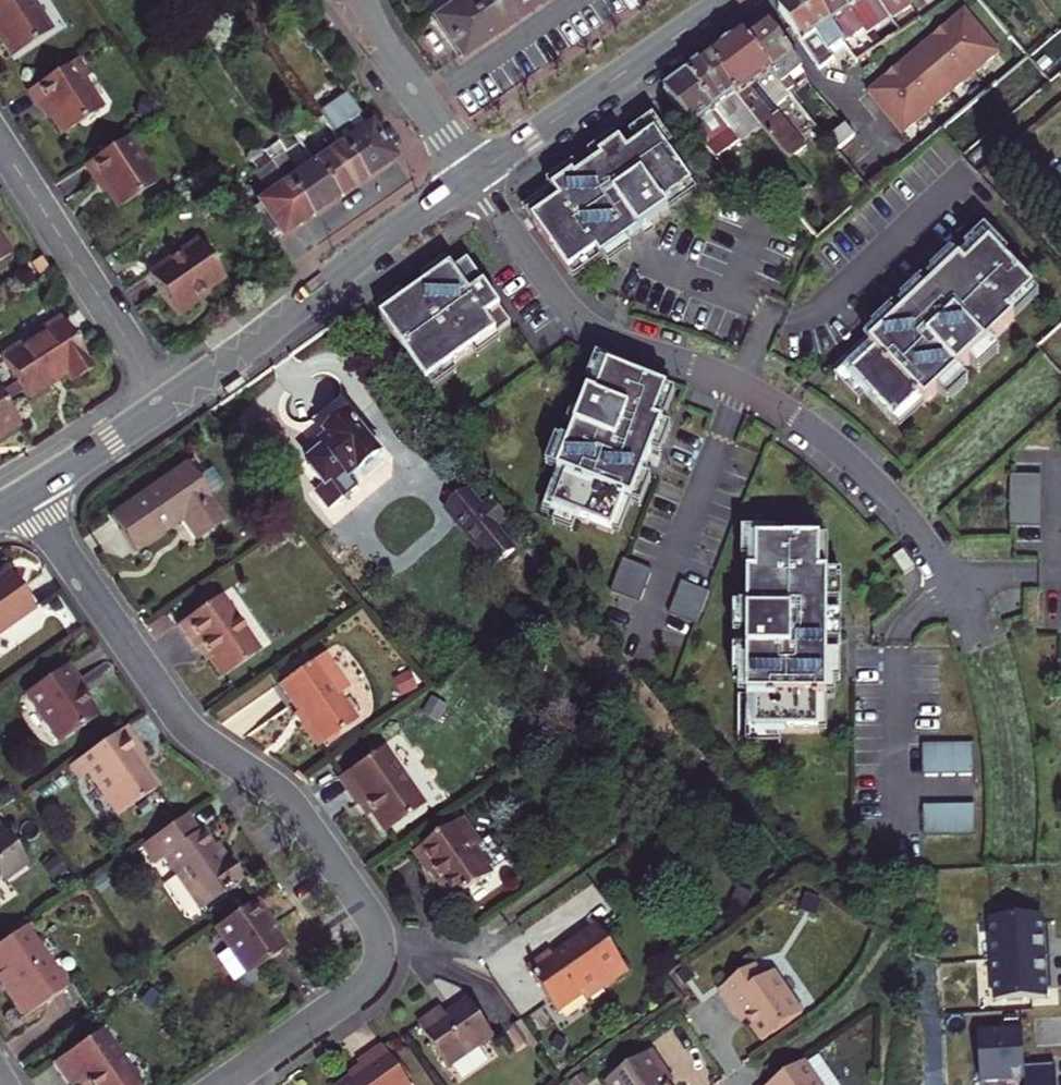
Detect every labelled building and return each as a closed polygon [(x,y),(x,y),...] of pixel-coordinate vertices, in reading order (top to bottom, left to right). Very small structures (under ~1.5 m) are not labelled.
[(12,56),(51,31),(32,3),(37,0),(0,0),(0,38),(12,56)] [(488,39),(515,21),(501,0),(461,0),(462,1),(488,39)] [(515,21),(542,2),(541,0),(501,0),(515,21)] [(778,10),(819,70),(834,60),(831,55),(845,45),(845,44),(815,0),(793,0),(778,10)] [(845,44),(863,32),(842,0),(815,0),(845,44)] [(891,20),(877,0),(842,0),(863,32),(867,36),(873,32),(891,20)] [(891,20),(911,7),(909,4),(907,0),(877,0),(891,20)] [(462,1),(434,21),(460,58),(488,39),(462,1)] [(312,15),(325,30),(332,24),(319,8),(312,15)] [(954,21),(941,31),(977,73),(1001,53),(965,11),(954,21)] [(882,45),(895,38),(901,33),(891,20),(873,32),(882,45)] [(768,24),(747,39),(789,94),(796,89),(789,80),(801,69),(768,24)] [(941,31),(917,53),(952,94),(977,73),(941,31)] [(761,127),(790,162),(806,148),(775,110),(791,97),(789,94),(747,39),(743,35),(709,59),(738,98),(761,127)] [(917,53),(893,73),(928,115),(952,94),(917,53)] [(740,142),(741,143),(761,127),(738,98),(709,59),(687,74),(716,114),(740,142)] [(1042,73),(1049,68),(1041,59),(1034,64),(1042,73)] [(43,106),(62,135),(101,109),(83,81),(87,78),(76,61),(29,91),(39,108),(43,106)] [(893,73),(869,93),(904,135),(928,115),(893,73)] [(669,97),(677,108),(692,129),(717,159),(740,142),(716,114),(687,74),(665,90),(669,97)] [(340,146),(363,178),(391,159),(345,94),(318,113),(318,114),(325,123),(340,146)] [(666,99),(675,110),(677,108),(669,97),(666,99)] [(305,123),(311,132),(325,123),(318,114),(305,123)] [(653,118),(630,134),(638,145),(655,133),(666,149),(672,145),(653,118)] [(835,152),(836,152),(854,137),(845,127),(827,142),(835,152)] [(560,201),(532,221),(568,272),(596,253),(601,259),(603,257),(626,242),(669,211),(664,205),(692,185),(666,149),(655,133),(638,145),(627,153),(620,143),(600,158),(602,161),(597,165),(581,176),(576,180),(573,176),(553,191),(560,201)] [(615,135),(589,153),(597,165),(602,161),(600,158),(620,143),(615,135)] [(99,180),(118,209),(157,184),(127,138),(84,166),(95,183),(99,180)] [(286,183),(309,216),(336,197),(313,164),(300,174),(278,142),(264,151),(271,160),(286,183)] [(313,164),(336,197),(363,178),(340,146),(313,164)] [(970,158),(976,165),(986,156),(981,148),(970,158)] [(264,151),(251,161),(257,170),(271,160),(264,151)] [(550,188),(522,207),(532,221),(560,201),(553,191),(573,176),(576,180),(581,176),(573,165),(547,183),(550,188)] [(286,183),(258,202),(281,235),(309,216),(286,183)] [(692,185),(664,205),(669,211),(696,192),(692,185)] [(984,233),(966,250),(970,255),(975,260),(990,247),(1003,261),(1007,257),(984,233)] [(11,255),(0,238),(0,262),(11,255)] [(194,304),(191,301),(223,279),(196,240),(147,275),(176,317),(194,304)] [(630,248),(626,242),(603,257),(608,264),(630,248)] [(876,353),(851,376),(868,395),(895,423),(919,400),(925,405),(938,392),(958,374),(970,363),(990,345),(1014,322),(1008,316),(1033,293),(1003,261),(990,247),(975,260),(970,255),(960,264),(940,283),(930,292),(910,310),(901,319),(870,347),(876,353)] [(596,253),(568,272),(573,279),(601,259),(596,253)] [(950,254),(931,273),(940,283),(960,264),(950,254)] [(384,315),(382,317),(428,382),(431,380),(453,364),(475,349),(497,333),(513,322),(485,284),(470,261),(455,271),(452,267),(451,268),(428,284),(407,299),(384,315)] [(424,278),(428,284),(451,268),(446,262),(424,278)] [(921,282),(901,301),(910,310),(930,292),(921,282)] [(402,293),(380,309),(384,315),(407,299),(402,293)] [(1008,316),(1014,322),(1039,299),(1033,293),(1008,316)] [(870,347),(901,319),(892,309),(872,328),(876,332),(834,370),(840,376),(835,380),(859,404),(868,395),(851,376),(876,353),(870,347)] [(60,319),(0,357),(27,399),(65,375),(71,383),(92,369),(60,319)] [(497,333),(475,349),(479,356),(501,340),(497,333)] [(990,345),(970,363),(979,373),(999,354),(990,345)] [(599,359),(590,382),(603,387),(610,368),(628,375),(629,371),(599,359)] [(453,364),(431,380),(435,387),(458,371),(453,364)] [(628,375),(610,368),(603,387),(598,400),(590,397),(571,446),(561,471),(560,474),(567,477),(555,508),(579,518),(607,529),(619,497),(627,500),(637,475),(647,449),(657,423),(650,420),(662,389),(628,375)] [(958,374),(938,392),(948,402),(968,384),(958,374)] [(650,420),(657,423),(670,392),(662,389),(650,420)] [(18,425),(0,397),(0,437),(18,425)] [(925,405),(919,400),(895,423),(900,429),(925,405)] [(319,498),(326,507),(332,508),(357,487),(352,481),(380,458),(378,455),(379,449),(372,440),(365,439),(348,419),(327,436),(330,440),(322,447),(326,452),(308,466),(325,487),(319,492),(319,498)] [(657,423),(647,449),(655,452),(665,427),(657,423)] [(558,441),(548,466),(561,471),(571,446),(558,441)] [(186,463),(196,478),(203,473),(193,459),(186,463)] [(196,540),(226,520),(196,478),(186,463),(109,517),(134,552),(182,519),(196,540)] [(567,477),(560,474),(545,512),(552,515),(550,521),(574,530),(579,518),(555,508),(567,477)] [(637,475),(627,500),(635,503),(645,478),(637,475)] [(1046,478),(1016,478),(1015,529),(1045,529),(1046,478)] [(619,497),(607,529),(614,532),(627,500),(619,497)] [(481,515),(495,532),(509,521),(494,504),(481,515)] [(750,562),(758,562),(758,542),(778,542),(778,534),(745,534),(745,562),(750,562)] [(778,542),(758,542),(758,562),(750,562),(750,609),(750,636),(749,652),(749,679),(749,698),(757,698),(756,732),(782,732),(820,733),(820,699),(828,699),(828,684),(829,657),(829,644),(829,617),(829,604),(829,577),(822,576),(822,542),(778,542)] [(830,543),(822,542),(822,576),(829,577),(830,543)] [(903,551),(893,558),(905,576),(915,569),(903,551)] [(654,571),(626,560),(613,592),(641,603),(654,571)] [(34,609),(7,571),(0,576),(0,632),(34,609)] [(843,577),(829,577),(829,604),(843,604),(843,577)] [(711,593),(683,582),(670,615),(698,626),(711,593)] [(221,595),(178,625),(195,650),(201,646),(223,677),(259,653),(242,628),(243,627),(221,595)] [(737,609),(736,636),(750,636),(750,609),(737,609)] [(842,617),(829,617),(829,644),(842,645),(842,617)] [(313,661),(322,655),(320,652),(311,658),(313,661)] [(749,652),(736,652),(736,679),(749,679),(749,652)] [(302,724),(318,748),(356,721),(338,695),(347,688),(323,654),(322,655),(313,661),(279,685),(305,722),(302,724)] [(842,657),(829,657),(828,684),(842,684),(842,657)] [(24,694),(59,743),(97,717),(74,684),(77,682),(66,665),(24,694)] [(395,680),(403,697),(418,689),(410,673),(395,680)] [(425,710),(440,716),(446,704),(431,697),(425,710)] [(756,745),(782,746),(782,732),(756,732),(757,698),(749,698),(741,698),(740,740),(756,740),(756,745)] [(828,699),(820,699),(820,733),(828,733),(828,699)] [(88,774),(117,816),(157,788),(137,758),(144,754),(125,727),(78,760),(88,774)] [(382,748),(380,745),(368,754),(370,756),(382,748)] [(974,747),(922,748),(923,778),(974,777),(974,747)] [(363,801),(384,832),(423,805),(382,748),(370,756),(338,779),(356,805),(363,801)] [(67,768),(77,782),(88,774),(78,760),(67,768)] [(6,804),(12,802),(13,793),(0,790),(0,798),(6,804)] [(975,807),(923,808),(924,838),(976,837),(975,807)] [(185,815),(141,845),(155,864),(164,857),(200,909),(242,880),(226,857),(221,859),(201,829),(197,832),(185,815)] [(452,904),(492,876),(474,849),(480,845),(463,820),(415,853),(429,875),(434,871),(440,881),(437,883),(452,904)] [(25,863),(1,828),(0,829),(0,880),(25,863)] [(546,857),(552,866),(562,860),(556,851),(546,857)] [(44,866),(54,881),(66,873),(56,857),(44,866)] [(89,884),(95,893),(106,885),(100,876),(89,884)] [(808,892),(801,908),(821,916),(828,901),(808,892)] [(264,919),(267,917),(255,899),(214,928),(247,975),(285,949),(264,919)] [(990,962),(1044,959),(1042,919),(988,922),(990,962)] [(25,1018),(68,987),(25,926),(0,943),(0,973),(11,989),(7,992),(25,1018)] [(527,969),(558,1014),(583,996),(587,1002),(629,973),(597,927),(565,949),(565,954),(567,955),(556,962),(550,953),(527,969)] [(1047,1000),(1044,959),(990,962),(993,1003),(1047,1000)] [(747,1021),(762,1042),(802,1014),(773,973),(763,980),(754,967),(718,992),(737,1019),(743,1015),(747,1021)] [(678,978),(685,986),(696,977),(689,969),(678,978)] [(419,1027),(448,1069),(494,1038),(469,1002),(446,1018),(442,1011),(419,1027)] [(737,1019),(741,1025),(747,1021),(743,1015),(737,1019)] [(88,1084),(139,1084),(101,1030),(54,1063),(69,1084),(75,1084),(84,1080),(88,1084)] [(977,1035),(980,1084),(1025,1081),(1025,1084),(1057,1084),(1056,1067),(1024,1069),(1022,1032),(977,1035)] [(550,1047),(562,1055),(569,1045),(557,1037),(550,1047)] [(406,1082),(389,1056),(383,1047),(358,1064),(360,1066),(364,1073),(353,1080),(346,1084),(409,1084),(406,1082)] [(608,1084),(668,1084),(664,1079),(670,1075),(653,1051),(607,1083),(608,1084)] [(406,1082),(411,1078),(394,1053),(389,1056),(406,1082)] [(803,1063),(771,1084),(819,1084),(803,1063)] [(360,1066),(349,1074),(353,1080),(364,1073),(360,1066)] [(664,1079),(668,1084),(673,1081),(670,1075),(664,1079)]
